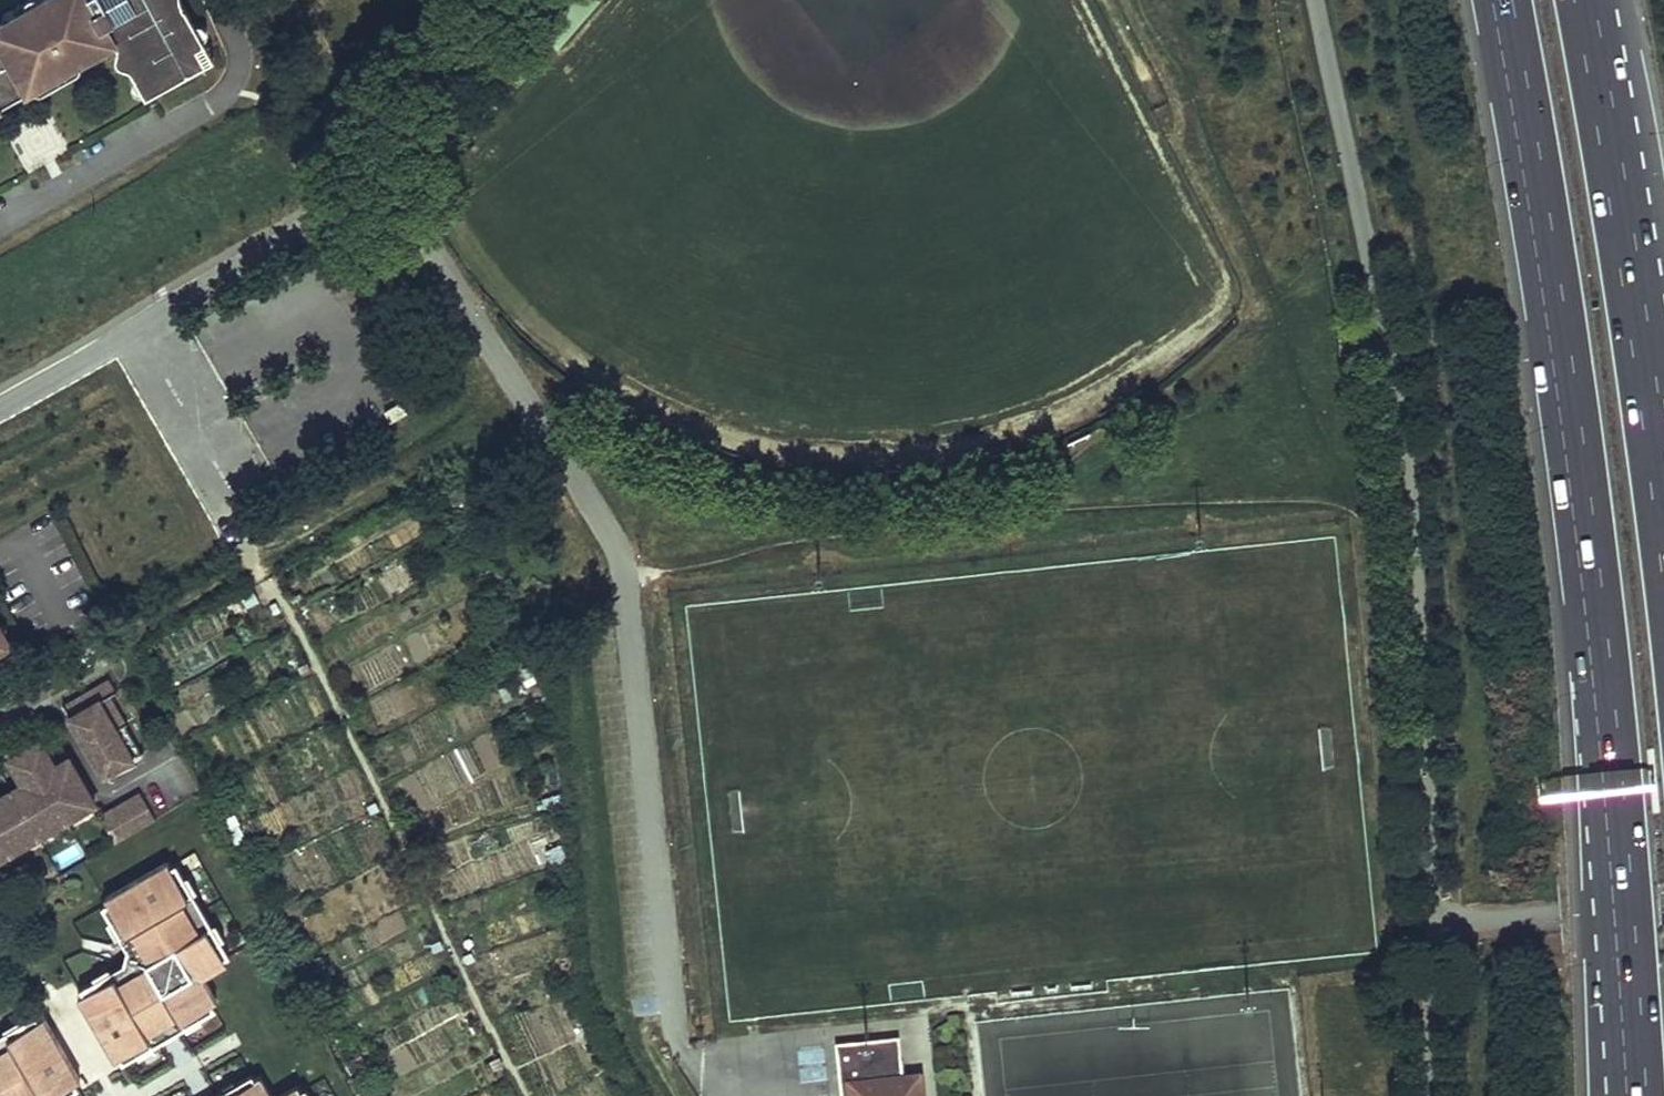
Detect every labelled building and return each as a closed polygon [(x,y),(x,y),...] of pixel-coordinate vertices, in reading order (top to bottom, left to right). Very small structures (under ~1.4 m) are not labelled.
[(182,0),(39,0),(0,23),(0,107),(14,99),(107,46),(108,39),(113,38),(141,90),(151,98),(174,74),(178,80),(206,63),(198,49),(206,43),(182,0)] [(410,411),(405,401),(388,410),(394,421),(410,411)] [(15,651),(0,625),(0,660),(15,651)] [(73,716),(76,721),(94,752),(107,774),(144,752),(132,731),(110,693),(108,694),(103,697),(98,701),(93,703),(88,706),(83,709),(78,712),(73,716)] [(42,740),(27,749),(45,780),(69,821),(97,804),(74,764),(67,768),(64,762),(57,766),(42,740)] [(20,787),(23,793),(17,796),(41,837),(69,821),(45,780),(27,749),(12,758),(26,783),(20,787)] [(67,768),(74,764),(70,758),(64,762),(67,768)] [(14,790),(17,796),(23,793),(20,787),(14,790)] [(12,800),(17,796),(14,790),(8,794),(12,800)] [(104,817),(119,843),(159,820),(144,793),(104,817)] [(12,800),(8,794),(1,798),(0,795),(0,830),(13,853),(41,837),(17,796),(12,800)] [(13,853),(0,830),(0,861),(13,853)] [(83,993),(117,1051),(215,994),(204,976),(233,959),(176,860),(107,899),(135,951),(132,965),(83,993)] [(215,994),(117,1051),(123,1061),(221,1004),(215,994)] [(79,1073),(46,1015),(0,1040),(0,1095),(39,1095),(79,1073)] [(836,1044),(842,1095),(928,1095),(926,1070),(903,1073),(900,1037),(836,1044)] [(214,1095),(275,1095),(259,1070),(214,1095)] [(39,1095),(62,1095),(85,1083),(79,1073),(39,1095)] [(305,1082),(281,1095),(313,1095),(305,1082)]
